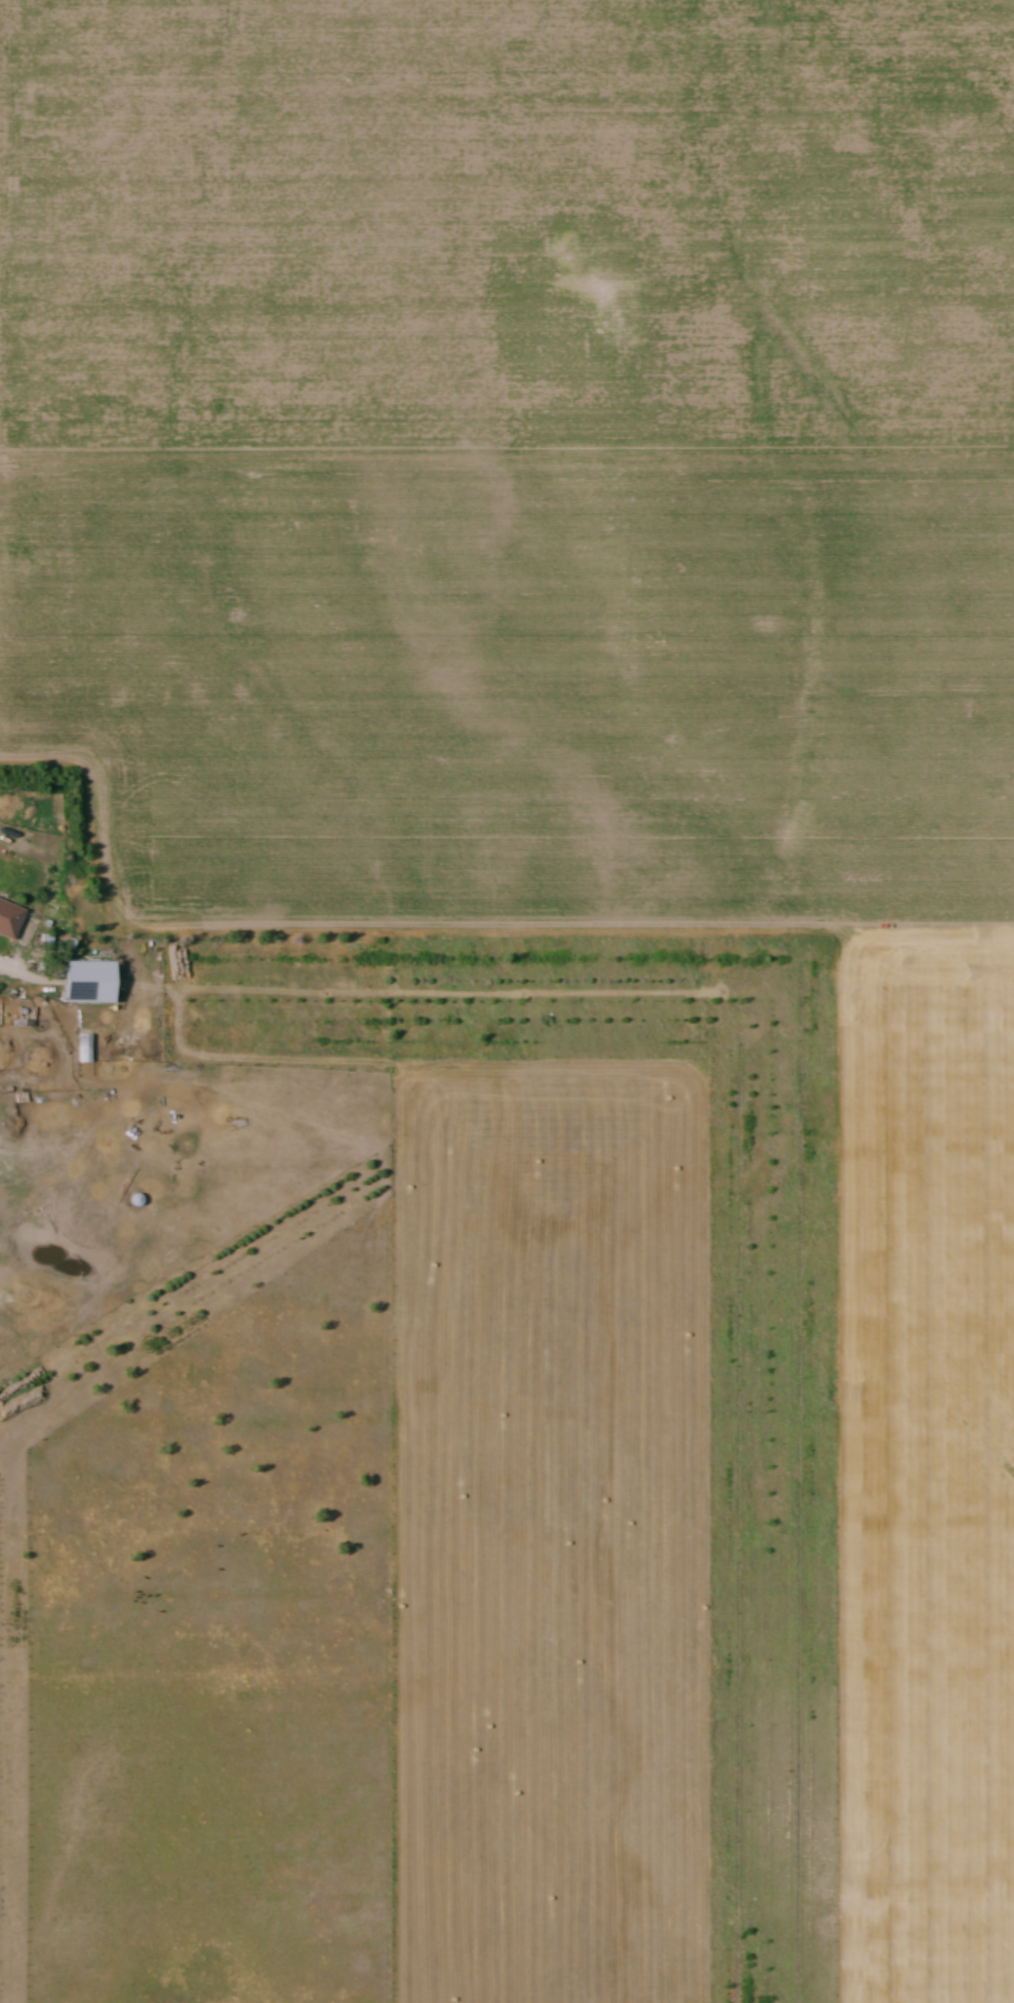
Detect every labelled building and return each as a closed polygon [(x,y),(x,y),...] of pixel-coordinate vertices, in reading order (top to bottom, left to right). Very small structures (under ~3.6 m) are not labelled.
[(13,929),(13,905),(0,905),(0,929),(13,929)] [(29,948),(40,923),(29,919),(18,944),(29,948)] [(66,1005),(115,1005),(115,963),(66,963),(66,1005)] [(141,1196),(132,1197),(134,1208),(142,1207),(141,1196)]
